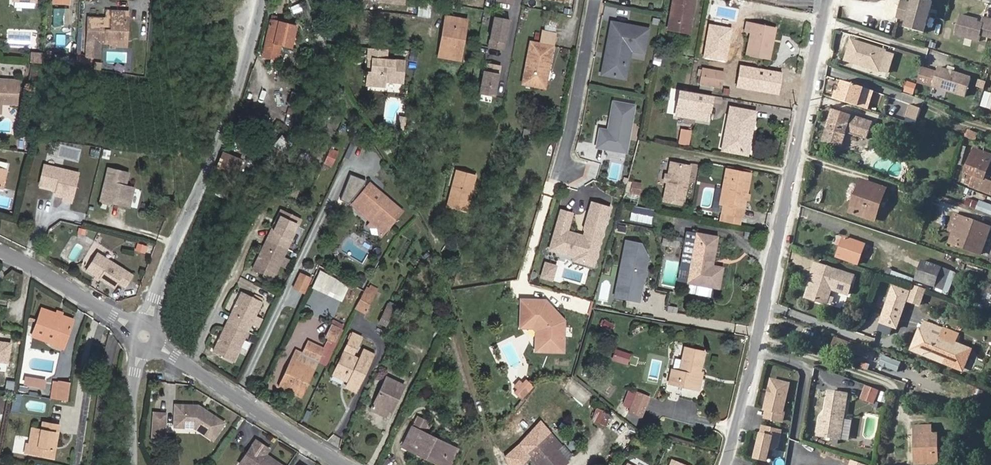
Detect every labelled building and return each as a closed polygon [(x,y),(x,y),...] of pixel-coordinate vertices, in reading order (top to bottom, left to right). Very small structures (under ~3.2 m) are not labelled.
[(690,0),(669,0),(666,21),(683,24),(685,12),(688,12),(690,0)] [(924,0),(914,0),(913,6),(903,3),(899,18),(908,21),(906,29),(925,34),(934,2),(924,0)] [(422,2),(419,15),(429,16),(431,4),(422,2)] [(121,27),(127,27),(128,7),(106,6),(106,14),(88,13),(87,37),(86,52),(98,52),(99,38),(110,38),(111,34),(120,35),(121,27)] [(54,9),(54,24),(64,25),(64,9),(54,9)] [(684,31),(688,12),(685,12),(683,24),(666,21),(665,28),(684,31)] [(501,39),(505,16),(491,13),(485,44),(498,46),(500,39),(501,39)] [(444,41),(441,40),(438,56),(460,60),(467,20),(445,16),(442,33),(445,34),(444,41)] [(956,36),(980,43),(982,37),(990,39),(990,21),(984,19),(983,25),(975,23),(976,20),(961,16),(956,36)] [(278,47),(283,48),(285,39),(290,26),(270,21),(264,56),(275,58),(278,47)] [(644,29),(607,23),(602,54),(604,54),(603,59),(601,59),(598,75),(622,80),(624,66),(615,64),(618,49),(627,51),(640,53),(644,29)] [(754,23),(751,38),(753,38),(753,45),(772,46),(773,40),(769,39),(772,26),(754,23)] [(733,28),(709,24),(703,58),(726,62),(733,28)] [(285,39),(283,48),(287,49),(291,26),(290,26),(285,39)] [(126,39),(127,27),(121,27),(120,35),(111,34),(110,38),(126,39)] [(753,38),(751,38),(748,53),(770,58),(772,46),(753,45),(753,38)] [(880,71),(886,51),(852,39),(845,60),(880,71)] [(936,48),(937,41),(928,39),(926,46),(936,48)] [(541,88),(548,46),(526,42),(519,84),(541,88)] [(384,58),(384,51),(365,49),(364,56),(384,58)] [(627,51),(618,49),(615,64),(624,66),(627,51)] [(29,62),(41,63),(42,52),(30,51),(29,62)] [(89,56),(76,54),(75,64),(88,65),(89,56)] [(75,64),(76,57),(61,55),(60,62),(75,64)] [(383,61),(384,58),(364,56),(364,59),(369,59),(373,60),(372,73),(367,72),(366,86),(380,88),(381,81),(399,83),(401,63),(383,61)] [(476,90),(491,93),(495,70),(494,70),(495,62),(482,60),(476,90)] [(784,73),(739,66),(735,88),(780,96),(784,73)] [(722,71),(702,68),(700,83),(719,86),(722,71)] [(938,69),(932,87),(965,98),(971,80),(938,69)] [(17,101),(19,79),(0,78),(0,100),(17,101)] [(913,95),(916,83),(907,81),(904,92),(913,95)] [(834,99),(858,107),(864,88),(843,82),(840,93),(836,91),(834,99)] [(712,95),(688,91),(684,117),(689,118),(691,109),(709,112),(712,95)] [(978,108),(990,112),(990,97),(983,94),(978,108)] [(631,108),(610,104),(606,125),(608,127),(607,131),(605,130),(605,133),(597,131),(593,149),(615,153),(624,147),(631,108)] [(746,153),(753,114),(731,110),(723,149),(746,153)] [(833,110),(833,111),(872,123),(873,122),(833,110)] [(872,123),(833,111),(823,142),(841,148),(846,133),(867,139),(872,123)] [(970,130),(968,138),(976,141),(979,133),(970,130)] [(280,134),(272,144),(283,152),(291,143),(280,134)] [(881,145),(851,135),(847,146),(877,157),(881,145)] [(82,158),(49,149),(44,168),(61,173),(59,179),(67,181),(66,185),(74,187),(82,158)] [(242,157),(223,149),(216,166),(235,173),(242,157)] [(334,163),(337,151),(330,150),(327,162),(334,163)] [(990,193),(990,183),(983,180),(990,163),(971,155),(964,172),(974,176),(971,185),(990,193)] [(688,163),(669,160),(665,177),(664,183),(661,198),(682,202),(688,163)] [(710,172),(721,175),(722,167),(712,164),(710,172)] [(727,188),(724,204),(723,211),(743,214),(750,173),(725,169),(722,187),(727,188)] [(464,211),(473,175),(456,170),(446,206),(464,211)] [(127,178),(107,172),(98,205),(106,207),(106,205),(126,211),(132,193),(123,190),(127,178)] [(379,236),(399,212),(367,185),(365,187),(362,185),(364,181),(348,175),(338,200),(346,203),(350,199),(353,201),(352,203),(372,220),(369,223),(368,225),(369,235),(379,236)] [(638,182),(625,180),(622,191),(636,193),(638,182)] [(867,182),(865,188),(884,195),(887,188),(867,182)] [(865,188),(859,187),(854,204),(858,206),(865,188)] [(858,206),(854,204),(851,212),(875,221),(880,208),(888,211),(891,204),(882,201),(884,195),(865,188),(858,206)] [(966,198),(964,205),(975,208),(977,201),(966,198)] [(990,214),(990,204),(979,200),(976,210),(990,214)] [(582,227),(584,229),(600,234),(608,206),(590,201),(582,227)] [(372,220),(352,203),(349,205),(369,223),(372,220)] [(651,207),(638,205),(635,219),(649,222),(651,207)] [(559,209),(555,225),(566,228),(570,212),(559,209)] [(300,220),(279,210),(251,270),(271,280),(300,220)] [(958,245),(981,254),(990,228),(963,217),(957,233),(953,232),(949,244),(957,247),(958,245)] [(600,234),(584,229),(582,235),(581,238),(577,237),(578,233),(566,230),(566,228),(555,225),(551,240),(558,242),(556,251),(574,256),(574,259),(592,264),(600,234)] [(697,233),(688,282),(719,288),(723,266),(712,264),(717,237),(697,233)] [(624,296),(638,299),(646,258),(640,242),(625,239),(616,285),(626,287),(624,296)] [(837,257),(856,264),(863,246),(843,239),(837,257)] [(549,249),(556,251),(558,242),(551,240),(549,249)] [(135,241),(134,256),(152,257),(154,243),(135,241)] [(100,279),(108,285),(116,264),(98,252),(86,269),(95,275),(100,279)] [(934,286),(940,269),(922,262),(916,280),(934,286)] [(811,285),(807,297),(826,304),(832,289),(848,295),(855,276),(816,263),(813,272),(815,273),(813,279),(811,285)] [(116,264),(108,285),(112,288),(116,282),(124,287),(132,276),(116,264)] [(541,278),(551,281),(553,277),(555,270),(555,266),(545,264),(541,278)] [(686,278),(687,269),(680,268),(679,277),(686,278)] [(949,272),(940,269),(934,286),(943,290),(949,272)] [(318,271),(311,288),(342,301),(349,284),(318,271)] [(311,280),(299,275),(294,289),(305,294),(311,280)] [(359,275),(354,284),(361,288),(366,279),(359,275)] [(910,290),(890,283),(877,322),(896,329),(910,290)] [(616,285),(614,294),(624,296),(626,287),(616,285)] [(354,308),(364,313),(376,290),(369,287),(368,289),(365,288),(363,292),(354,308)] [(932,293),(921,289),(916,305),(927,308),(932,293)] [(260,302),(240,292),(211,352),(231,362),(260,302)] [(521,302),(523,325),(536,324),(546,330),(547,350),(566,349),(565,319),(553,308),(545,308),(545,300),(521,302)] [(387,328),(395,304),(387,301),(378,325),(387,328)] [(64,347),(73,318),(43,309),(36,329),(57,335),(54,344),(54,345),(64,347)] [(536,324),(523,325),(523,328),(535,328),(543,331),(544,351),(547,350),(546,330),(536,324)] [(33,338),(54,345),(54,344),(57,335),(36,329),(33,338)] [(912,350),(950,365),(958,345),(954,343),(957,335),(944,330),(940,338),(920,329),(912,350)] [(332,375),(345,382),(356,360),(351,357),(359,339),(351,335),(332,375)] [(405,342),(395,337),(393,343),(402,347),(405,342)] [(868,350),(854,345),(835,338),(831,350),(850,357),(851,352),(865,357),(868,350)] [(671,362),(667,375),(693,382),(697,366),(702,345),(684,340),(677,363),(671,362)] [(295,353),(291,361),(294,362),(285,381),(282,379),(279,386),(300,397),(313,371),(316,364),(322,351),(307,344),(301,356),(295,353)] [(356,360),(345,382),(347,383),(345,388),(354,393),(365,371),(372,356),(362,351),(358,361),(356,360)] [(294,362),(291,361),(282,379),(285,381),(294,362)] [(693,382),(698,383),(702,367),(697,366),(693,382)] [(387,378),(372,409),(385,416),(388,410),(390,411),(403,386),(387,378)] [(516,392),(522,398),(534,385),(527,379),(524,383),(519,388),(516,392)] [(40,382),(27,380),(26,387),(39,389),(40,382)] [(789,383),(772,380),(766,409),(768,410),(767,417),(783,421),(784,412),(783,412),(789,383)] [(59,401),(61,384),(54,383),(52,400),(59,401)] [(69,403),(71,385),(61,384),(59,401),(69,403)] [(869,385),(867,384),(862,397),(875,402),(880,388),(869,385)] [(650,395),(636,391),(630,412),(644,416),(650,395)] [(848,395),(830,391),(826,412),(829,412),(828,418),(825,417),(821,417),(818,435),(841,438),(848,395)] [(19,412),(22,395),(13,394),(11,411),(19,412)] [(226,425),(207,412),(205,415),(199,412),(200,407),(178,407),(177,429),(198,430),(215,442),(226,425)] [(608,414),(595,410),(591,421),(605,425),(608,414)] [(167,429),(168,415),(156,414),(155,428),(167,429)] [(418,417),(412,428),(423,433),(429,422),(418,417)] [(912,426),(912,448),(916,448),(916,463),(935,462),(935,433),(929,434),(929,425),(912,426)] [(57,448),(61,449),(63,427),(46,426),(45,434),(36,433),(34,458),(56,460),(57,448)] [(781,431),(764,427),(757,457),(770,460),(773,445),(777,446),(781,431)] [(166,440),(167,429),(155,428),(154,439),(166,440)] [(451,447),(423,433),(412,428),(404,444),(412,447),(410,451),(419,455),(420,452),(434,459),(432,462),(439,464),(442,464),(451,447)] [(550,433),(527,453),(537,464),(563,464),(566,462),(555,448),(559,445),(550,433)] [(276,458),(276,459),(271,456),(270,457),(267,455),(271,448),(257,440),(243,464),(289,464),(276,458)] [(451,447),(442,464),(450,464),(457,450),(451,447)] [(419,455),(432,462),(434,459),(420,452),(419,455)]
